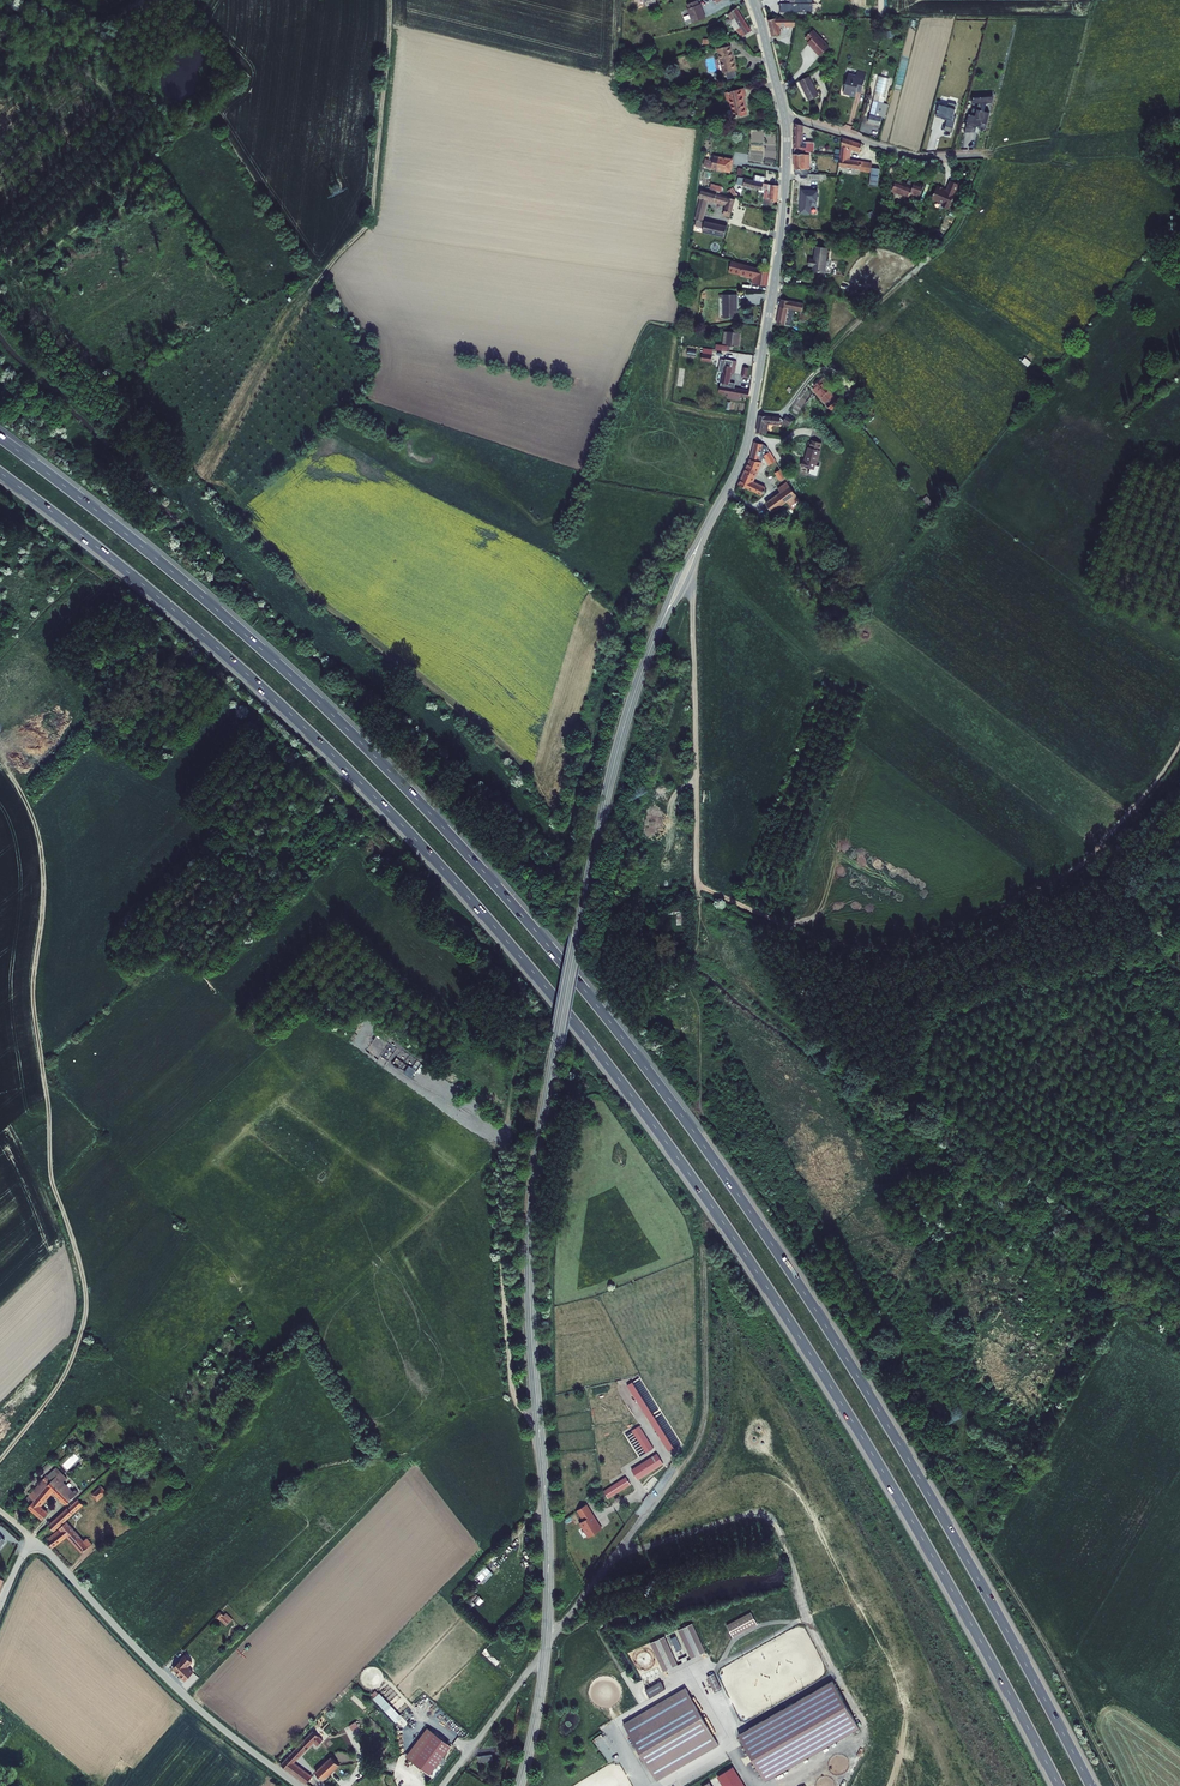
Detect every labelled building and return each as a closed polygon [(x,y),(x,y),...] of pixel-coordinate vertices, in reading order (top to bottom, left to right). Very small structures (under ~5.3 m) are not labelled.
[(814,0),(797,0),(797,4),(782,4),(782,13),(814,13),(814,4),(814,0)] [(699,2),(689,6),(690,10),(689,11),(695,25),(707,20),(702,6),(701,6),(699,2)] [(739,31),(745,39),(753,34),(738,10),(730,16),(733,22),(732,22),(738,32),(739,31)] [(774,19),(769,21),(773,37),(781,35),(779,27),(793,26),(794,30),(798,29),(798,19),(774,19)] [(819,55),(829,47),(812,29),(806,35),(810,39),(808,40),(808,41),(808,42),(809,43),(810,43),(810,42),(811,43),(811,45),(814,48),(813,49),(819,55)] [(724,74),(737,71),(731,48),(718,51),(724,74)] [(868,75),(860,72),(858,79),(850,77),(846,93),(853,95),(852,97),(857,98),(859,90),(864,92),(868,75)] [(879,116),(883,102),(886,103),(887,100),(892,78),(881,75),(876,94),(878,95),(877,98),(873,114),(879,116)] [(811,102),(820,98),(810,79),(801,83),(811,102)] [(731,102),(735,119),(748,116),(744,99),(747,98),(745,91),(726,96),(728,103),(731,102)] [(988,101),(981,99),(980,105),(978,111),(974,110),(972,117),(970,116),(967,131),(977,134),(979,125),(982,126),(981,130),(987,131),(991,114),(986,113),(988,104),(988,101)] [(879,116),(873,114),(871,122),(881,124),(883,117),(888,118),(890,113),(892,105),(886,103),(883,102),(879,116)] [(949,108),(941,106),(937,120),(948,123),(947,129),(955,131),(958,119),(955,118),(958,107),(950,105),(949,108)] [(806,128),(798,126),(798,149),(818,153),(818,145),(806,145),(806,128)] [(865,146),(845,139),(843,157),(841,173),(845,174),(846,170),(867,172),(868,163),(850,161),(851,150),(863,154),(865,146)] [(812,152),(798,149),(798,175),(811,177),(812,177),(812,152)] [(735,162),(721,160),(721,162),(721,164),(713,163),(713,169),(733,173),(735,162)] [(881,167),(873,166),(872,172),(872,173),(871,184),(879,185),(881,167)] [(752,180),(741,178),(739,185),(764,189),(763,197),(764,198),(764,203),(767,203),(768,201),(768,197),(766,197),(768,183),(765,183),(752,180)] [(914,188),(897,181),(893,191),(910,198),(912,194),(921,197),(925,187),(916,183),(914,188)] [(961,185),(952,181),(949,190),(949,191),(948,192),(945,191),(946,189),(939,187),(934,200),(940,202),(946,205),(945,208),(951,210),(954,202),(956,197),(958,198),(960,192),(958,191),(961,185)] [(722,192),(724,186),(712,182),(710,188),(722,192)] [(769,183),(768,197),(768,201),(770,201),(777,202),(778,188),(778,184),(769,183)] [(737,201),(703,192),(702,200),(703,201),(699,218),(698,226),(702,227),(710,202),(715,204),(715,203),(728,207),(726,217),(732,219),(737,201)] [(802,212),(811,213),(812,206),(817,207),(817,199),(813,199),(804,198),(802,212)] [(726,241),(729,229),(707,223),(704,234),(726,241)] [(814,257),(810,257),(809,264),(814,264),(813,268),(825,269),(827,246),(815,245),(814,257)] [(738,263),(731,261),(730,262),(729,271),(731,272),(751,276),(751,283),(766,285),(768,272),(757,270),(758,269),(745,265),(738,263)] [(742,296),(728,295),(728,319),(740,319),(740,309),(742,309),(742,296)] [(785,301),(784,308),(791,309),(797,310),(806,312),(808,304),(785,301)] [(784,308),(781,325),(789,327),(794,328),(797,310),(791,309),(784,308)] [(729,344),(720,343),(719,349),(730,351),(731,345),(742,347),(744,333),(731,331),(729,344)] [(1022,361),(1028,366),(1032,361),(1026,356),(1022,361)] [(728,361),(723,360),(721,372),(725,373),(723,387),(722,394),(731,395),(730,399),(743,401),(743,397),(752,399),(753,391),(753,390),(737,387),(737,383),(731,382),(733,374),(736,375),(739,362),(728,360),(728,361)] [(819,387),(816,390),(823,398),(832,390),(836,395),(837,395),(833,390),(835,388),(827,377),(818,385),(819,387)] [(833,412),(843,404),(836,395),(832,390),(823,398),(833,412)] [(838,397),(837,395),(836,395),(843,404),(846,401),(841,395),(838,397)] [(782,418),(763,416),(760,432),(770,433),(771,424),(781,425),(783,425),(784,418),(782,418)] [(797,421),(790,416),(787,420),(794,425),(797,421)] [(805,459),(803,465),(802,469),(808,470),(809,467),(816,468),(819,459),(818,458),(820,448),(822,441),(814,439),(812,446),(811,446),(808,460),(805,459)] [(753,462),(741,485),(764,496),(768,488),(755,482),(765,460),(765,459),(761,458),(763,452),(766,453),(768,453),(769,447),(764,444),(757,442),(753,462)] [(779,464),(774,455),(768,458),(774,467),(779,464)] [(789,480),(785,472),(779,476),(784,483),(789,480)] [(786,494),(771,504),(777,513),(792,503),(794,507),(802,502),(799,498),(793,489),(791,485),(783,490),(786,494)] [(412,1077),(417,1069),(410,1064),(404,1072),(412,1077)] [(656,1410),(635,1379),(630,1383),(651,1414),(656,1410)] [(678,1445),(658,1414),(653,1417),(673,1448),(678,1445)] [(658,1445),(643,1423),(636,1428),(650,1450),(658,1445)] [(668,1461),(661,1451),(636,1467),(643,1477),(668,1461)] [(68,1468),(79,1458),(76,1454),(64,1464),(68,1468)] [(57,1480),(65,1472),(58,1466),(50,1474),(57,1480)] [(71,1504),(80,1495),(74,1489),(75,1488),(67,1481),(71,1477),(65,1472),(57,1480),(50,1474),(29,1497),(34,1502),(30,1506),(43,1518),(49,1512),(42,1505),(55,1490),(71,1504)] [(636,1482),(631,1474),(609,1489),(613,1496),(636,1482)] [(102,1484),(92,1494),(98,1500),(108,1491),(102,1484)] [(69,1506),(52,1523),(56,1528),(74,1511),(74,1510),(84,1500),(80,1495),(71,1504),(69,1506)] [(588,1503),(577,1509),(583,1520),(579,1522),(588,1537),(603,1528),(588,1503)] [(52,1537),(51,1539),(55,1543),(68,1532),(78,1543),(83,1549),(90,1543),(86,1538),(69,1518),(62,1524),(62,1525),(54,1532),(55,1533),(51,1536),(52,1537)] [(220,1612),(215,1616),(225,1626),(232,1619),(225,1613),(224,1617),(220,1612)] [(757,1623),(751,1612),(726,1625),(732,1638),(757,1623)] [(705,1650),(692,1623),(677,1629),(690,1657),(705,1650)] [(665,1634),(651,1641),(664,1669),(678,1662),(665,1634)] [(676,1650),(682,1648),(677,1635),(671,1637),(676,1650)] [(188,1653),(174,1666),(188,1679),(195,1670),(190,1665),(195,1659),(188,1653)] [(713,1674),(707,1677),(714,1694),(721,1690),(713,1674)] [(662,1689),(658,1681),(642,1690),(647,1698),(662,1689)] [(715,1745),(682,1688),(620,1723),(653,1781),(715,1745)] [(374,1698),(397,1722),(403,1716),(380,1692),(374,1698)] [(801,1707),(796,1699),(742,1730),(746,1738),(801,1707)] [(11,1721),(0,1711),(0,1733),(11,1721)] [(450,1746),(426,1728),(404,1757),(429,1775),(450,1746)] [(311,1733),(285,1762),(312,1781),(317,1773),(297,1760),(312,1743),(316,1747),(321,1742),(311,1733)] [(336,1754),(320,1770),(328,1778),(344,1761),(336,1754)]
